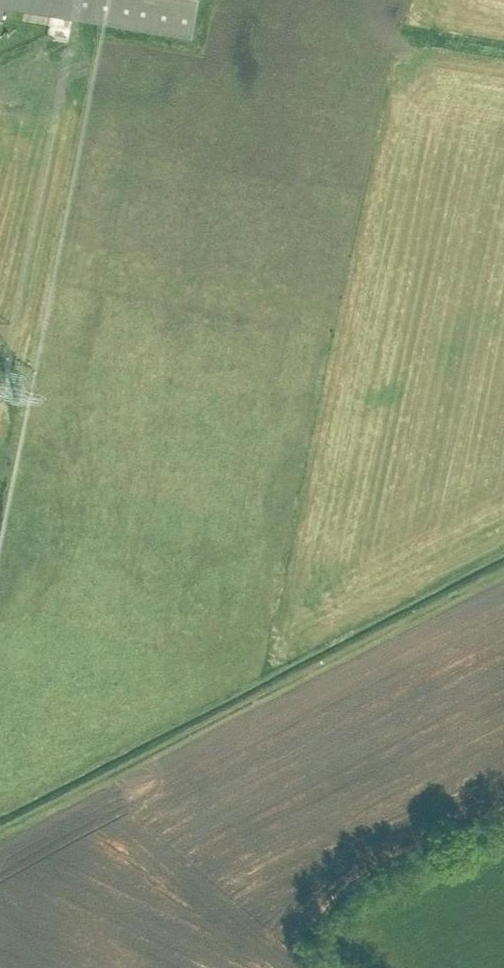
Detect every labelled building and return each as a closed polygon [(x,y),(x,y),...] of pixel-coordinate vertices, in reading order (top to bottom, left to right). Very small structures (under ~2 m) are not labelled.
[(1,22),(4,7),(191,38),(198,0),(0,0),(0,22),(1,22)]
